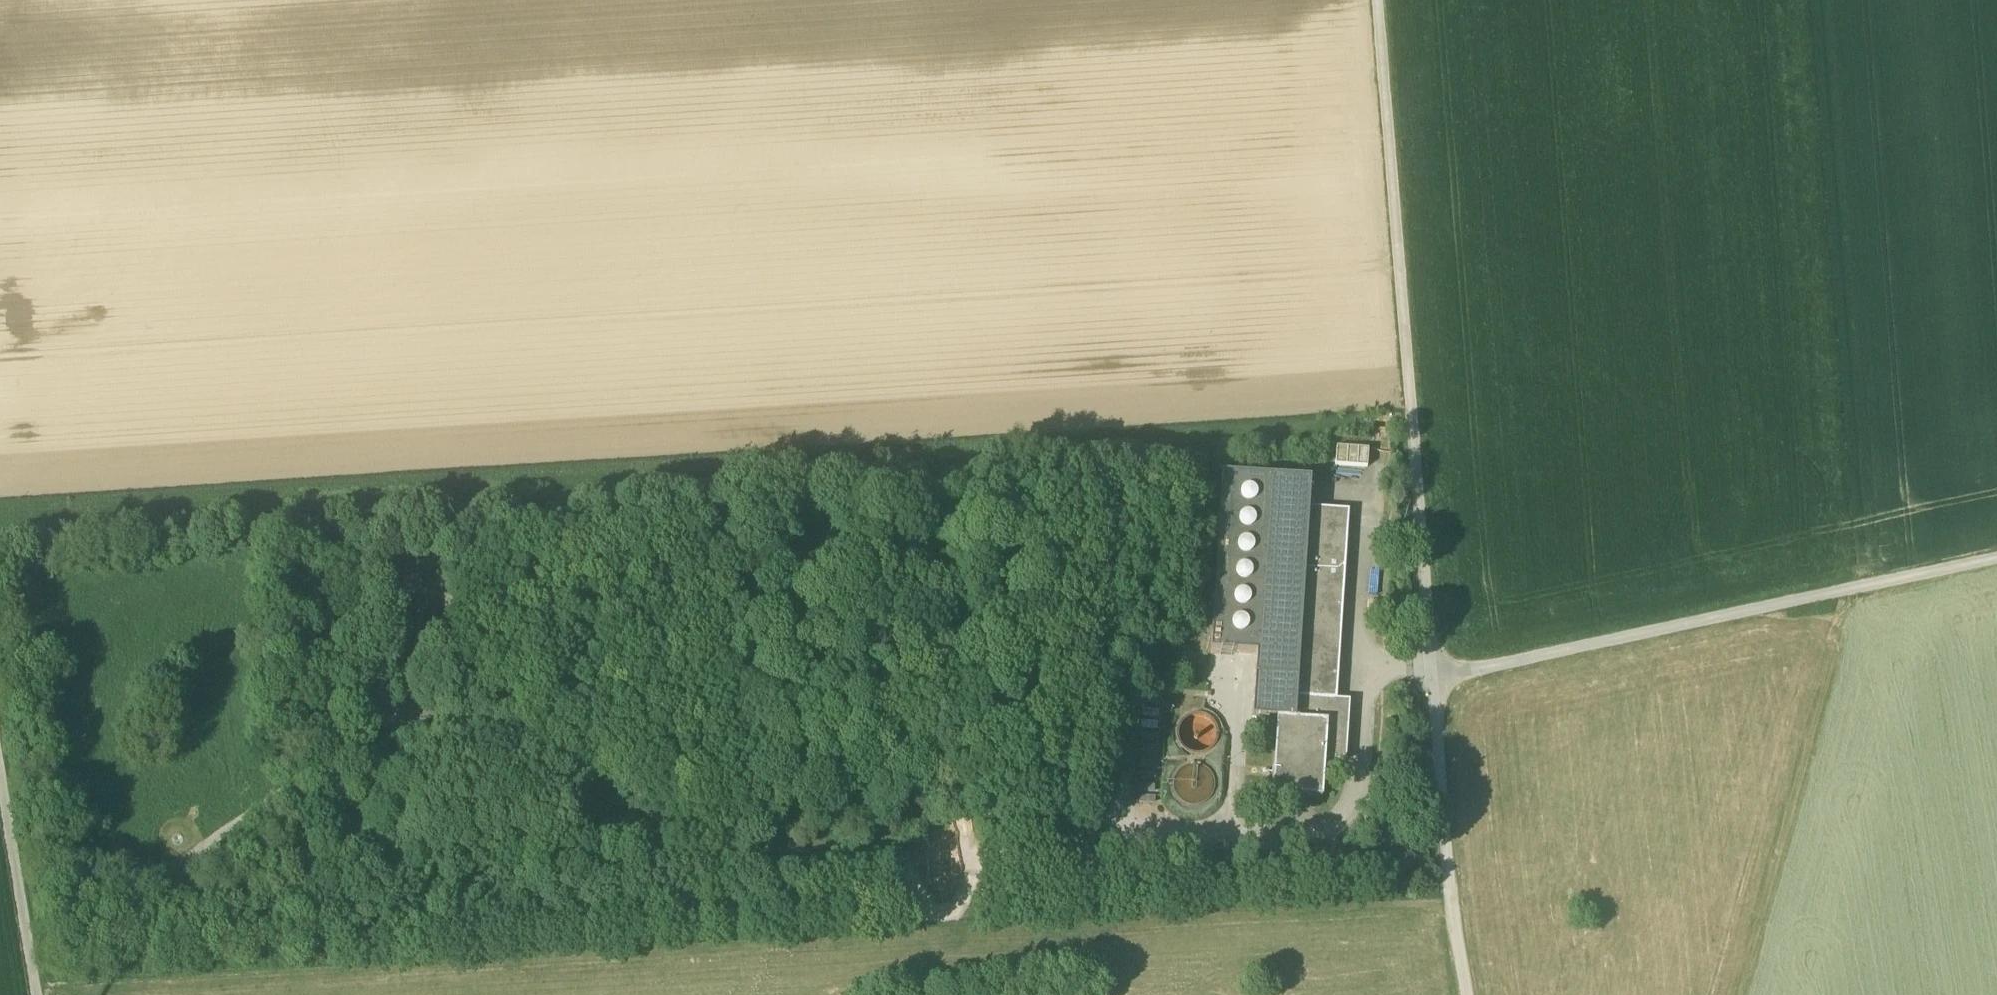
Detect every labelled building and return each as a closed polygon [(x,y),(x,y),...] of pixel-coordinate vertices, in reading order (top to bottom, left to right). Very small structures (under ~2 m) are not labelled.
[(1369,462),(1369,448),(1337,446),(1337,461),(1369,462)] [(1254,676),(1297,679),(1309,509),(1310,480),(1221,474),(1209,652),(1255,655),(1254,676)] [(1348,512),(1309,509),(1297,679),(1296,699),(1336,701),(1348,512)] [(1349,702),(1336,701),(1296,699),(1297,679),(1254,676),(1251,718),(1276,720),(1271,796),(1321,799),(1323,761),(1345,763),(1349,702)] [(1176,742),(1186,754),(1203,755),(1215,744),(1215,729),(1204,717),(1191,716),(1178,726),(1176,742)] [(1174,791),(1183,804),(1201,805),(1212,793),(1212,778),(1202,767),(1188,766),(1175,776),(1174,791)]
